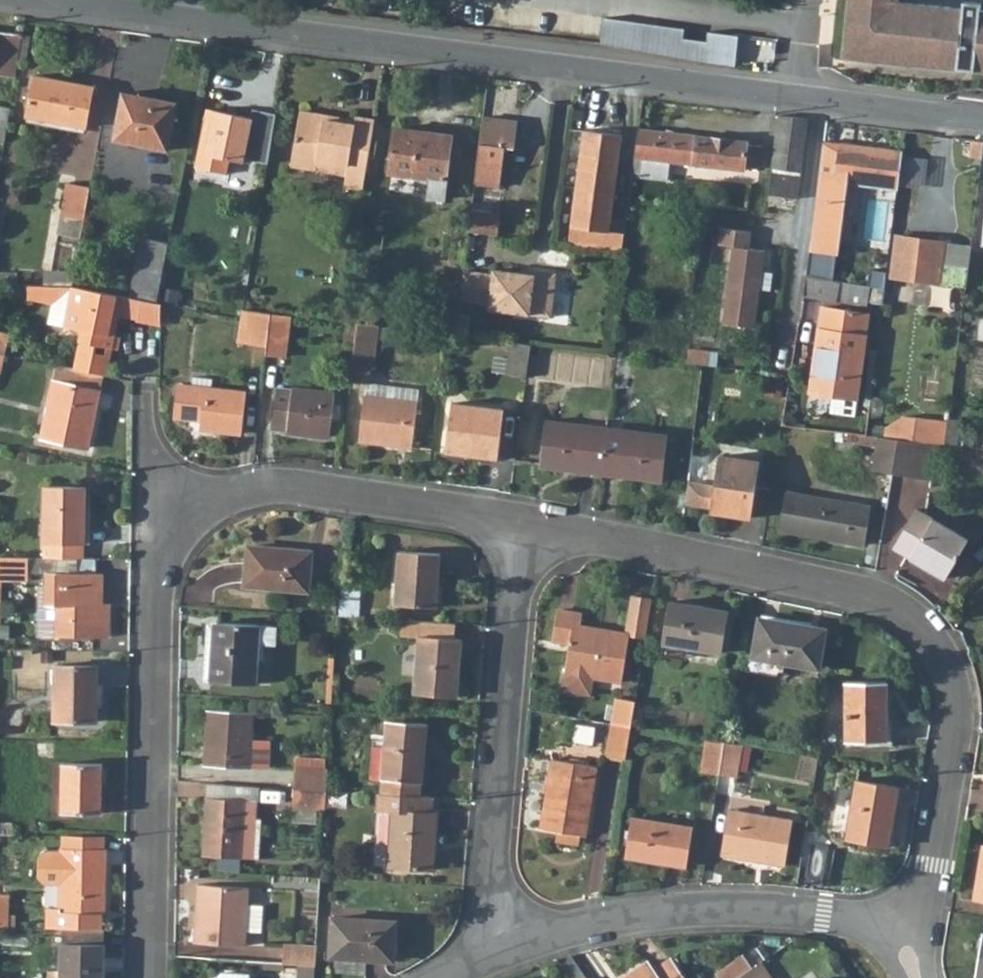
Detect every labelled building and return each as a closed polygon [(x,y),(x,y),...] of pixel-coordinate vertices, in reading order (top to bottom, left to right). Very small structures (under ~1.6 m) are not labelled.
[(981,10),(982,3),(963,1),(962,8),(898,0),(849,0),(843,56),(958,67),(959,64),(974,66),(973,69),(982,70),(982,10),(981,10)] [(684,29),(604,18),(601,43),(680,56),(705,60),(707,41),(683,37),(684,29)] [(13,75),(18,34),(0,32),(0,73),(13,75)] [(739,36),(708,32),(707,41),(705,60),(736,65),(739,36)] [(35,76),(26,117),(85,128),(92,87),(35,76)] [(127,94),(120,139),(169,147),(177,103),(127,94)] [(209,110),(197,167),(228,173),(231,159),(259,164),(265,124),(251,121),(251,118),(209,110)] [(776,113),(771,170),(801,174),(803,160),(807,117),(776,113)] [(342,187),(361,190),(372,121),(353,117),(351,126),(321,121),(321,118),(298,114),(290,161),(313,166),(312,171),(343,176),(342,187)] [(483,117),(473,183),(500,187),(505,148),(514,149),(518,122),(483,117)] [(636,137),(632,172),(667,175),(669,161),(696,164),(699,136),(638,128),(636,137)] [(395,129),(389,173),(431,178),(429,198),(444,200),(452,135),(395,129)] [(583,130),(567,244),(620,252),(623,233),(609,232),(622,136),(583,130)] [(699,136),(696,164),(743,170),(743,167),(759,169),(761,148),(745,145),(745,141),(699,136)] [(902,150),(822,140),(804,277),(833,282),(848,181),(897,188),(902,150)] [(771,170),(767,194),(797,199),(801,174),(771,170)] [(66,183),(61,214),(83,218),(88,187),(66,183)] [(468,229),(467,232),(496,235),(499,211),(470,207),(468,229)] [(61,214),(57,233),(80,236),(83,218),(61,214)] [(732,248),(720,324),(752,329),(758,291),(768,293),(772,274),(759,271),(763,251),(748,249),(751,233),(721,228),(718,245),(732,248)] [(889,277),(965,286),(971,243),(895,234),(889,277)] [(143,236),(129,297),(158,302),(171,242),(151,238),(143,236)] [(462,270),(459,299),(490,303),(489,308),(550,315),(556,273),(533,270),(532,273),(493,268),(492,274),(462,270)] [(47,270),(47,283),(75,284),(75,271),(47,270)] [(887,272),(870,270),(868,286),(885,289),(887,272)] [(804,277),(802,291),(823,295),(825,281),(804,277)] [(93,291),(75,288),(32,285),(31,301),(55,305),(51,325),(67,328),(68,322),(84,325),(81,342),(113,348),(119,350),(122,337),(115,336),(120,314),(123,296),(93,291)] [(123,296),(120,314),(163,322),(163,303),(158,302),(129,297),(123,296)] [(821,305),(809,392),(854,398),(867,312),(821,305)] [(273,311),(249,308),(247,323),(255,324),(253,341),(269,343),(273,311)] [(269,343),(268,348),(285,351),(290,313),(273,311),(269,343)] [(67,328),(65,339),(81,342),(84,325),(68,322),(67,328)] [(360,322),(355,356),(377,358),(379,338),(393,339),(394,327),(360,322)] [(509,341),(505,372),(526,375),(530,343),(509,341)] [(113,348),(81,342),(76,370),(107,377),(108,377),(113,348)] [(689,351),(687,364),(706,367),(708,353),(689,351)] [(355,356),(352,379),(374,382),(377,358),(355,356)] [(60,366),(57,382),(104,392),(107,377),(76,370),(60,366)] [(104,392),(57,382),(45,438),(91,448),(104,392)] [(367,383),(359,442),(411,449),(419,390),(367,383)] [(179,384),(176,415),(191,417),(191,413),(203,415),(202,426),(243,432),(249,392),(179,384)] [(278,387),(273,430),(330,438),(335,396),(278,387)] [(452,405),(445,453),(496,460),(503,411),(452,405)] [(888,428),(887,438),(901,439),(939,443),(946,444),(948,422),(910,416),(888,428)] [(948,422),(946,444),(958,446),(961,420),(949,418),(948,422)] [(542,467),(601,475),(606,429),(547,421),(542,467)] [(606,429),(601,475),(660,482),(665,436),(606,429)] [(880,437),(874,474),(894,476),(901,439),(887,438),(880,437)] [(901,439),(894,476),(935,482),(939,443),(901,439)] [(714,487),(688,484),(685,506),(711,509),(711,512),(751,517),(758,462),(718,457),(714,487)] [(88,487),(47,486),(47,543),(48,544),(47,557),(86,559),(87,543),(87,544),(88,487)] [(789,492),(782,531),(866,548),(874,509),(789,492)] [(916,512),(895,551),(946,579),(968,540),(916,512)] [(403,547),(399,605),(440,608),(445,550),(403,547)] [(255,548),(251,585),(313,591),(316,555),(255,548)] [(31,580),(31,557),(0,556),(0,580),(31,580)] [(41,588),(40,635),(112,637),(112,606),(101,605),(101,574),(48,573),(48,588),(41,588)] [(570,645),(565,674),(592,678),(622,684),(630,636),(647,638),(653,599),(633,596),(627,634),(581,626),(583,615),(558,611),(554,642),(570,645)] [(671,603),(664,641),(689,645),(688,648),(721,654),(728,613),(671,603)] [(419,693),(458,696),(460,673),(463,673),(465,641),(457,640),(458,624),(406,621),(405,638),(422,639),(419,693)] [(824,633),(761,622),(752,672),(781,677),(783,662),(818,668),(824,633)] [(216,649),(214,682),(261,686),(265,645),(281,646),(282,629),(266,628),(221,625),(220,649),(216,649)] [(216,649),(210,649),(208,681),(214,682),(216,649)] [(58,666),(57,720),(99,721),(100,666),(58,666)] [(592,678),(565,674),(564,686),(590,690),(592,678)] [(888,684),(848,685),(848,744),(889,745),(888,684)] [(619,701),(614,727),(633,730),(637,704),(619,701)] [(211,713),(208,766),(271,771),(272,744),(255,742),(256,717),(211,713)] [(390,721),(385,797),(426,799),(431,725),(390,721)] [(614,727),(609,758),(628,761),(633,730),(614,727)] [(726,745),(720,781),(738,784),(744,748),(726,745)] [(66,763),(64,814),(105,814),(106,764),(66,763)] [(554,765),(543,835),(586,841),(598,773),(554,765)] [(298,769),(297,791),(330,793),(331,771),(298,769)] [(857,783),(847,840),(890,848),(899,791),(857,783)] [(212,785),(211,799),(248,801),(261,802),(262,789),(212,785)] [(297,791),(296,808),(329,811),(330,793),(297,791)] [(385,797),(382,796),(380,812),(395,812),(391,869),(437,872),(441,817),(435,816),(436,800),(426,799),(385,797)] [(211,799),(207,856),(244,859),(248,801),(211,799)] [(248,801),(244,859),(257,860),(261,802),(248,801)] [(730,814),(722,859),(786,870),(794,825),(730,814)] [(635,823),(629,860),(689,870),(695,833),(635,823)] [(67,835),(67,849),(107,849),(108,836),(67,835)] [(50,910),(50,929),(64,930),(106,931),(106,914),(107,914),(109,849),(107,849),(67,849),(65,848),(64,852),(50,852),(44,858),(43,879),(49,884),(63,885),(62,910),(50,910)] [(974,902),(982,903),(982,853),(974,902)] [(203,884),(198,942),(248,946),(249,932),(264,933),(266,906),(251,905),(252,889),(203,884)] [(9,928),(9,894),(0,894),(0,928),(9,928)] [(335,920),(333,957),(394,963),(397,926),(335,920)] [(64,930),(63,945),(106,945),(106,931),(64,930)] [(63,945),(63,970),(51,970),(51,977),(106,977),(106,945),(63,945)] [(287,949),(286,966),(304,967),(319,968),(320,951),(287,949)] [(626,977),(680,977),(668,962),(652,973),(645,964),(626,977)] [(741,977),(767,977),(758,966),(741,977)] [(303,977),(319,977),(319,968),(304,967),(303,977)]
